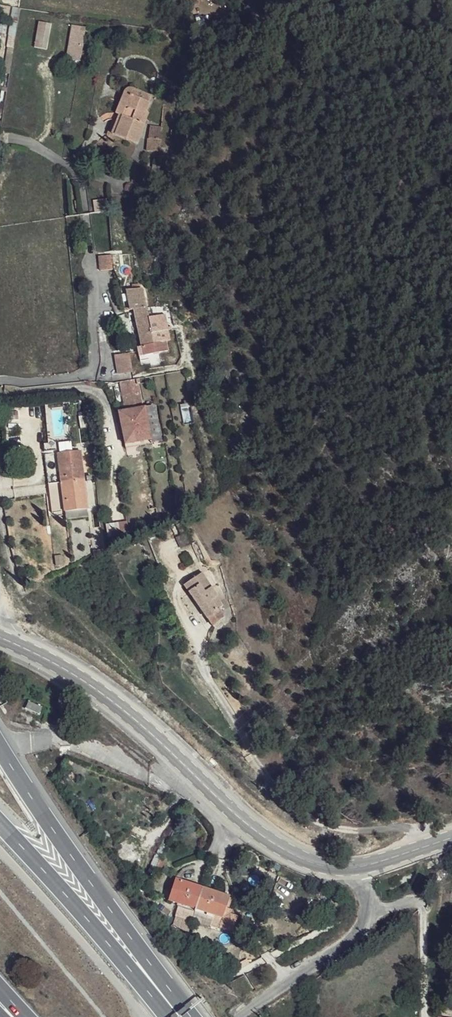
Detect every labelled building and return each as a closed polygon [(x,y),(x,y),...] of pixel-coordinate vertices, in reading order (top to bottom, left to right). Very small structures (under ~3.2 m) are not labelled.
[(55,25),(40,22),(38,42),(52,45),(55,25)] [(79,37),(69,35),(63,71),(76,73),(77,64),(75,62),(79,37)] [(94,39),(82,38),(78,60),(76,73),(88,74),(94,39)] [(137,104),(131,105),(120,131),(125,133),(117,152),(145,163),(153,143),(150,141),(159,113),(137,104)] [(115,254),(100,254),(102,270),(118,269),(116,261),(115,254)] [(140,290),(125,293),(129,311),(134,311),(141,348),(150,346),(153,354),(165,350),(161,332),(160,326),(157,319),(149,320),(140,290)] [(150,346),(141,348),(143,355),(153,354),(150,346)] [(129,366),(122,368),(123,376),(130,374),(129,366)] [(124,384),(120,385),(124,410),(133,409),(128,382),(124,384)] [(145,409),(119,412),(122,432),(128,431),(129,441),(151,437),(145,409)] [(85,417),(78,418),(81,428),(87,427),(85,417)] [(80,453),(45,457),(53,515),(64,514),(88,511),(80,453)] [(88,511),(64,514),(65,523),(89,519),(88,511)] [(189,557),(182,561),(185,566),(193,562),(189,557)] [(200,576),(195,579),(200,586),(205,583),(200,576)] [(195,579),(183,587),(207,620),(213,616),(217,623),(224,619),(222,617),(218,610),(223,607),(211,589),(205,594),(200,586),(195,579)] [(205,583),(200,586),(205,594),(211,589),(208,581),(205,583)] [(230,897),(176,881),(169,901),(177,903),(196,909),(223,918),(230,897)] [(196,909),(177,903),(171,920),(171,926),(185,931),(189,929),(196,909)]
